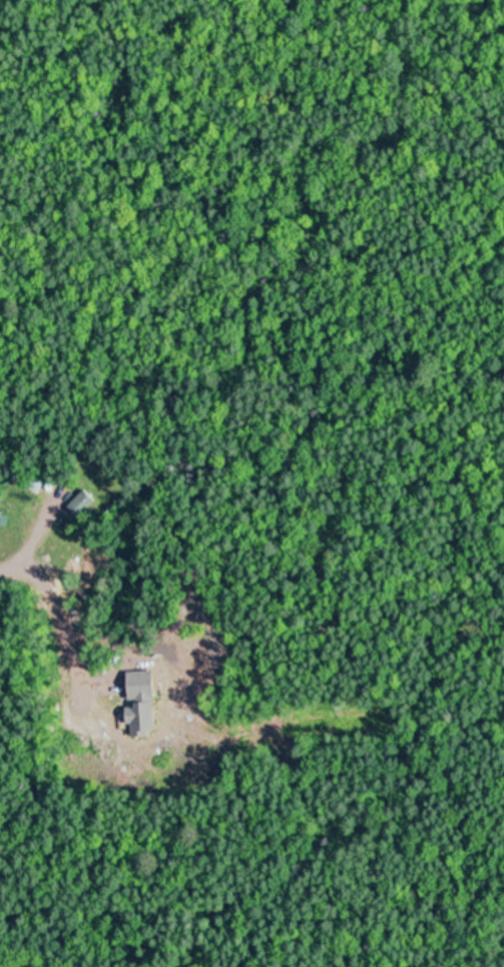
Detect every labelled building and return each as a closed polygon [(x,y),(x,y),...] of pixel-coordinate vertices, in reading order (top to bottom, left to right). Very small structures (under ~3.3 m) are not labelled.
[(71,505),(86,491),(95,500),(80,515),(71,505)]
